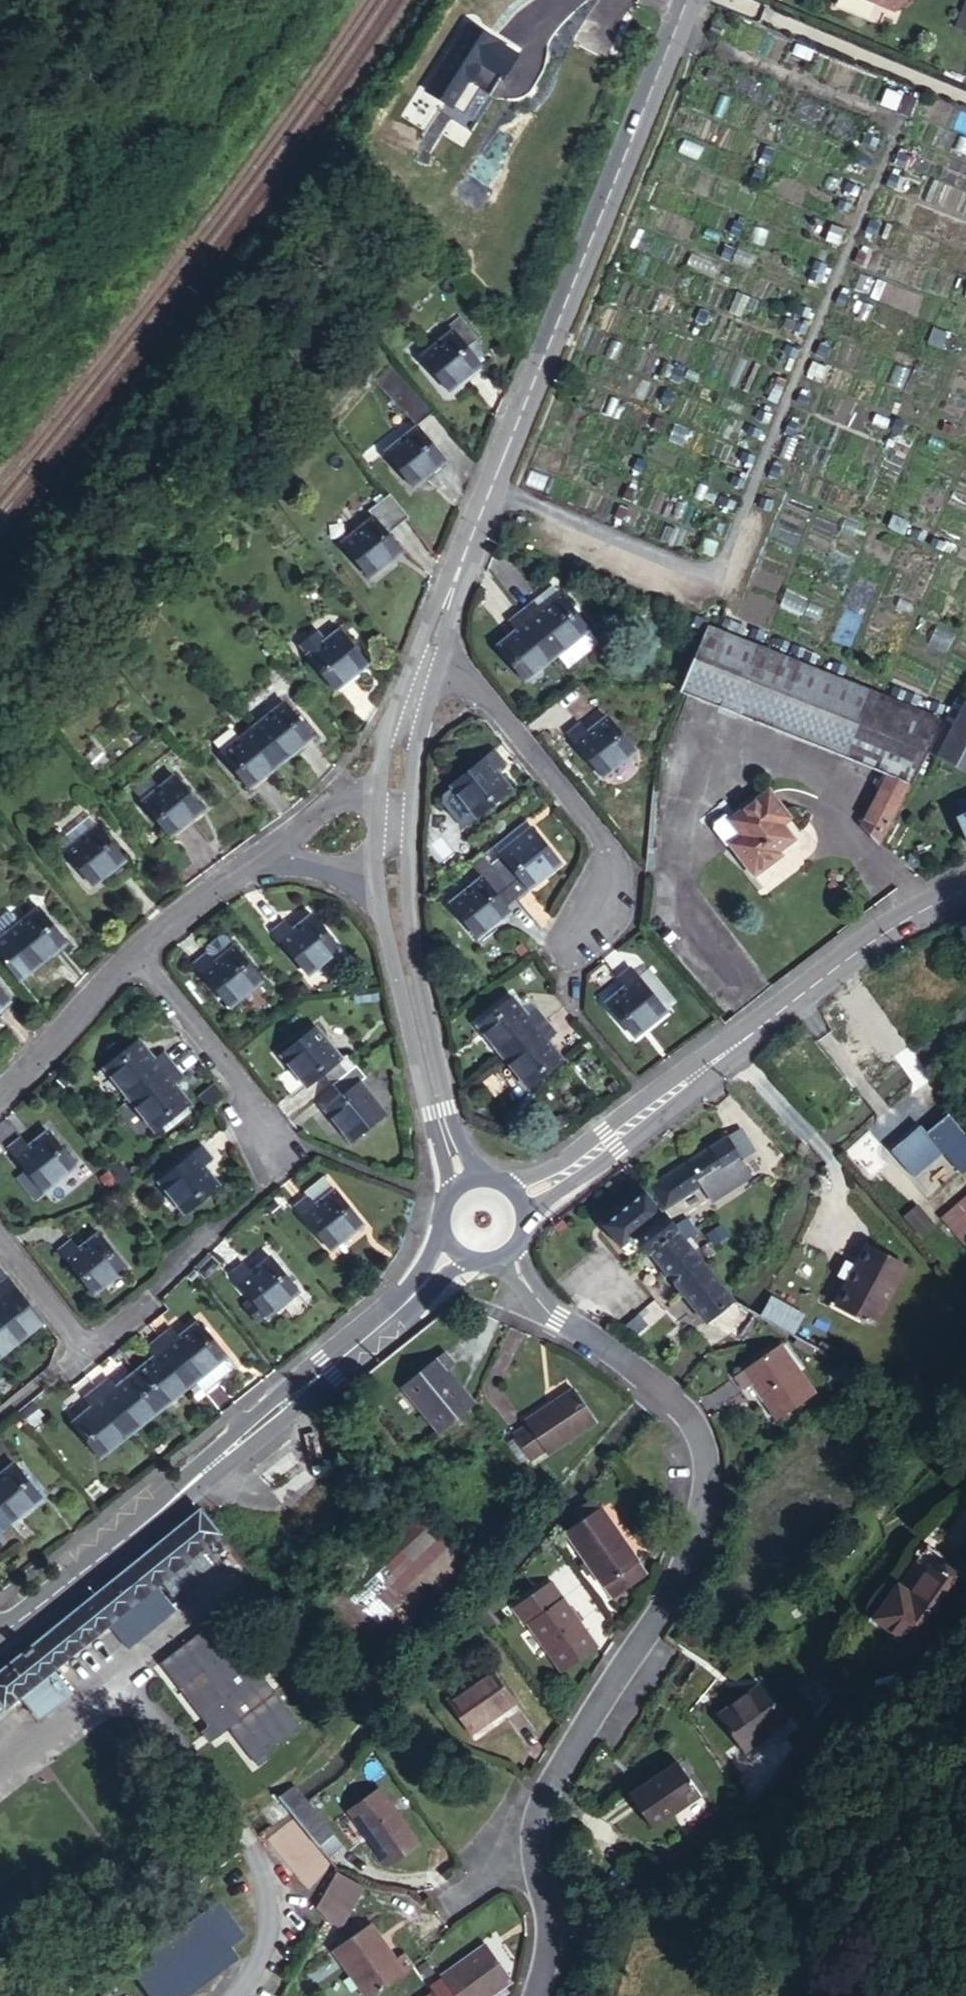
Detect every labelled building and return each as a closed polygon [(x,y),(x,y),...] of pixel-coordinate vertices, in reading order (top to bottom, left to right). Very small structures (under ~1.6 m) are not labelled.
[(891,0),(839,0),(837,5),(885,25),(891,0)] [(502,79),(517,55),(466,25),(424,91),(444,103),(453,109),(453,108),(468,85),(476,89),(477,89),(477,90),(480,90),(480,89),(481,89),(484,87),(493,73),(502,79)] [(453,108),(453,109),(444,103),(438,112),(450,120),(456,111),(453,108)] [(464,337),(455,326),(446,341),(452,348),(464,337)] [(466,365),(452,348),(446,341),(422,377),(434,392),(466,365)] [(435,411),(423,418),(442,451),(453,445),(435,411)] [(433,452),(408,418),(378,442),(377,442),(374,447),(398,479),(433,452)] [(362,515),(376,532),(392,519),(376,498),(359,511),(362,515)] [(389,549),(376,532),(362,515),(329,541),(357,575),(389,549)] [(392,527),(401,543),(415,535),(405,519),(392,527)] [(535,601),(520,612),(555,656),(565,669),(599,642),(589,629),(562,595),(558,590),(546,599),(543,595),(535,601)] [(555,656),(520,612),(505,624),(513,634),(495,649),(521,682),(555,656)] [(355,663),(331,632),(299,657),(324,689),(355,663)] [(687,696),(915,790),(942,724),(713,632),(687,696)] [(278,707),(247,732),(272,764),(303,739),(278,707)] [(943,763),(965,775),(965,720),(943,763)] [(582,732),(570,743),(602,784),(635,758),(610,725),(590,741),(582,732)] [(272,764),(247,732),(216,757),(241,789),(272,764)] [(506,765),(496,752),(453,786),(465,802),(479,820),(512,792),(511,791),(497,773),(506,765)] [(195,813),(166,778),(133,805),(162,839),(195,813)] [(896,799),(902,802),(908,792),(901,788),(896,799)] [(880,847),(902,802),(896,799),(883,793),(863,832),(880,847)] [(722,835),(756,881),(783,861),(780,858),(796,846),(780,824),(789,818),(773,797),(722,835)] [(479,820),(465,802),(456,810),(470,827),(479,820)] [(533,824),(487,860),(497,872),(509,862),(505,857),(538,831),(533,824)] [(117,860),(91,829),(58,856),(83,887),(117,860)] [(497,872),(517,897),(529,887),(531,890),(563,864),(538,831),(505,857),(509,862),(497,872)] [(487,860),(485,857),(474,866),(485,880),(486,881),(497,872),(487,860)] [(506,906),(517,897),(497,872),(486,881),(491,888),(458,915),(483,947),(517,919),(506,906)] [(32,916),(14,930),(0,942),(0,945),(24,975),(58,947),(32,916)] [(308,972),(337,948),(311,917),(294,930),(287,921),(274,932),(308,972)] [(14,930),(6,921),(1,920),(0,921),(0,942),(14,930)] [(196,948),(203,957),(223,943),(215,932),(211,931),(196,941),(195,946),(196,948)] [(183,958),(214,1001),(247,977),(223,943),(203,957),(196,948),(183,958)] [(13,983),(24,975),(0,945),(0,967),(13,983)] [(630,1035),(664,1010),(637,972),(631,964),(616,975),(623,984),(603,999),(630,1035)] [(637,972),(664,1010),(675,1002),(646,966),(637,972)] [(477,1028),(503,1062),(548,1027),(537,1013),(526,1020),(512,1001),(477,1028)] [(548,1027),(503,1062),(529,1094),(563,1068),(548,1048),(558,1039),(548,1027)] [(325,1093),(351,1072),(341,1059),(335,1064),(310,1032),(273,1062),(298,1094),(315,1081),(325,1093)] [(100,1070),(127,1105),(169,1071),(158,1057),(146,1066),(131,1046),(100,1070)] [(169,1071),(127,1105),(155,1140),(186,1116),(169,1093),(179,1085),(169,1071)] [(360,1083),(351,1072),(325,1093),(333,1104),(317,1118),(342,1150),(378,1120),(354,1088),(360,1083)] [(944,1154),(964,1178),(965,1177),(965,1138),(951,1121),(930,1137),(944,1154)] [(742,1132),(726,1143),(741,1165),(757,1155),(742,1132)] [(916,1179),(944,1154),(930,1137),(925,1132),(896,1156),(916,1179)] [(38,1195),(67,1172),(42,1140),(25,1153),(18,1143),(5,1153),(23,1176),(38,1195)] [(741,1165),(726,1143),(651,1192),(667,1215),(703,1191),(741,1165)] [(200,1153),(189,1161),(199,1174),(209,1165),(200,1153)] [(199,1174),(189,1161),(157,1187),(182,1220),(215,1193),(199,1174)] [(750,1180),(741,1165),(703,1191),(712,1206),(750,1180)] [(30,1202),(38,1195),(23,1176),(15,1182),(30,1202)] [(331,1254),(361,1230),(334,1195),(316,1209),(309,1201),(296,1211),(331,1254)] [(674,1228),(647,1195),(603,1229),(621,1252),(638,1239),(707,1326),(735,1305),(684,1242),(674,1228)] [(922,1234),(935,1221),(915,1202),(902,1215),(922,1234)] [(946,1221),(965,1245),(965,1204),(946,1221)] [(674,1228),(684,1242),(698,1232),(689,1218),(674,1228)] [(72,1245),(61,1255),(93,1295),(123,1270),(99,1240),(81,1256),(72,1245)] [(875,1329),(908,1270),(871,1251),(839,1310),(875,1329)] [(267,1321),(298,1296),(270,1262),(253,1276),(246,1267),(231,1279),(252,1304),(243,1312),(256,1327),(265,1319),(267,1321)] [(44,1329),(8,1284),(0,1291),(0,1311),(1,1310),(26,1342),(44,1329)] [(773,1303),(763,1320),(793,1338),(803,1320),(773,1303)] [(756,1318),(735,1305),(707,1326),(731,1340),(756,1318)] [(0,1311),(0,1363),(26,1342),(1,1310),(0,1311)] [(757,1317),(756,1318),(731,1340),(746,1349),(763,1320),(757,1317)] [(176,1340),(163,1351),(198,1394),(224,1372),(226,1370),(199,1337),(183,1350),(176,1340)] [(777,1423),(814,1401),(783,1349),(737,1378),(744,1390),(754,1384),(777,1423)] [(139,1387),(167,1419),(198,1394),(163,1351),(149,1363),(157,1372),(139,1387)] [(404,1390),(442,1438),(477,1408),(449,1372),(457,1366),(448,1355),(404,1390)] [(849,1386),(856,1374),(847,1369),(840,1382),(849,1386)] [(198,1394),(207,1405),(233,1383),(224,1372),(198,1394)] [(560,1446),(607,1414),(586,1380),(537,1412),(540,1417),(525,1428),(541,1454),(558,1443),(560,1446)] [(101,1403),(136,1445),(167,1419),(139,1387),(122,1401),(115,1392),(101,1403)] [(106,1469),(136,1445),(101,1403),(87,1414),(95,1424),(79,1437),(106,1469)] [(12,1530),(42,1505),(14,1472),(0,1483),(0,1515),(12,1530)] [(414,1661),(417,1657),(483,1582),(412,1508),(383,1537),(417,1571),(426,1579),(378,1626),(414,1661)] [(223,1538),(202,1513),(0,1675),(0,1716),(223,1538)] [(611,1604),(648,1580),(603,1514),(567,1538),(611,1604)] [(12,1530),(0,1515),(0,1540),(12,1530)] [(417,1571),(383,1537),(335,1585),(370,1618),(417,1571)] [(964,1583),(920,1558),(869,1635),(913,1663),(964,1583)] [(426,1579),(417,1571),(370,1618),(378,1626),(426,1579)] [(563,1676),(599,1652),(558,1591),(547,1574),(507,1600),(519,1617),(521,1615),(563,1676)] [(370,1618),(335,1585),(304,1616),(383,1693),(414,1661),(378,1626),(370,1618)] [(224,1792),(302,1736),(226,1630),(176,1667),(229,1740),(201,1761),(224,1792)] [(464,1728),(513,1707),(499,1675),(450,1697),(464,1728)] [(734,1741),(768,1695),(764,1688),(720,1720),(734,1741)] [(790,1740),(780,1726),(777,1728),(747,1757),(756,1767),(790,1740)] [(686,1807),(697,1792),(679,1766),(631,1797),(653,1829),(686,1807)] [(281,1799),(291,1791),(286,1785),(277,1793),(281,1799)] [(321,1847),(335,1836),(308,1803),(297,1789),(296,1788),(291,1791),(281,1799),(321,1847)] [(386,1875),(416,1855),(380,1800),(349,1819),(386,1875)] [(344,1847),(335,1836),(321,1847),(330,1858),(344,1847)] [(322,1901),(348,1916),(365,1889),(339,1874),(322,1901)] [(340,1930),(348,1916),(322,1901),(317,1909),(323,1919),(327,1923),(340,1930)] [(151,1995),(184,1995),(240,1957),(205,1907),(127,1962),(151,1995)] [(407,1972),(399,1959),(391,1963),(369,1930),(332,1955),(359,1995),(373,1995),(407,1972)] [(424,1990),(429,1995),(489,1995),(506,1983),(483,1949),(424,1990)]
